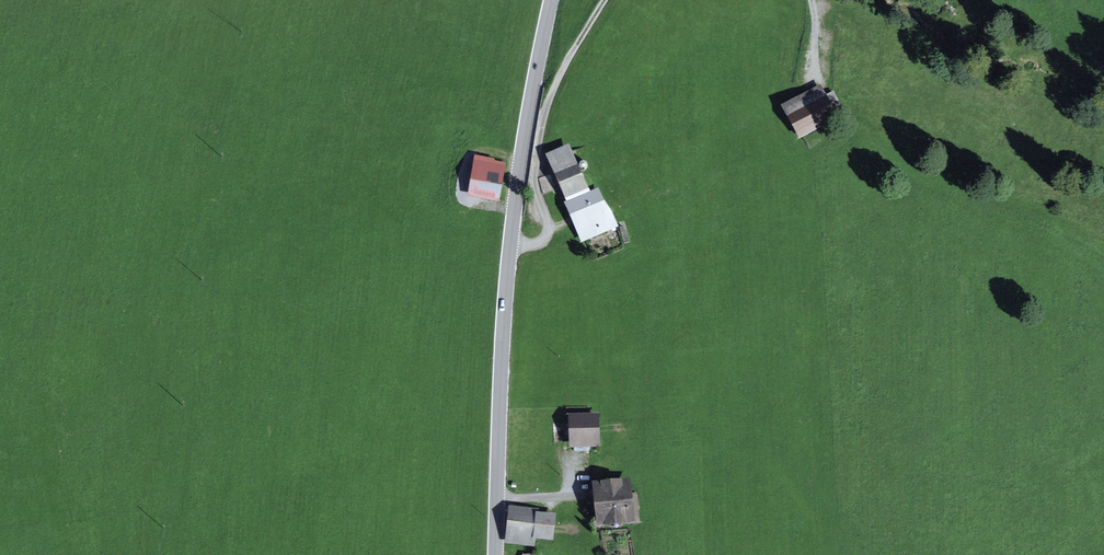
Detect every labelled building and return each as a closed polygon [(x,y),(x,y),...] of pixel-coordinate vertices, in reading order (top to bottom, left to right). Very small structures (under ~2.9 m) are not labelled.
[(786,107),(801,135),(834,117),(818,89),(786,107)] [(556,167),(570,199),(587,192),(572,160),(556,167)] [(477,170),(473,193),(496,197),(499,174),(477,170)] [(571,202),(588,239),(617,226),(611,211),(605,214),(595,192),(571,202)] [(573,419),(574,441),(596,440),(595,418),(573,419)] [(597,487),(601,523),(631,520),(627,484),(597,487)] [(508,507),(505,545),(535,547),(536,540),(553,541),(555,516),(535,514),(536,510),(508,507)]
